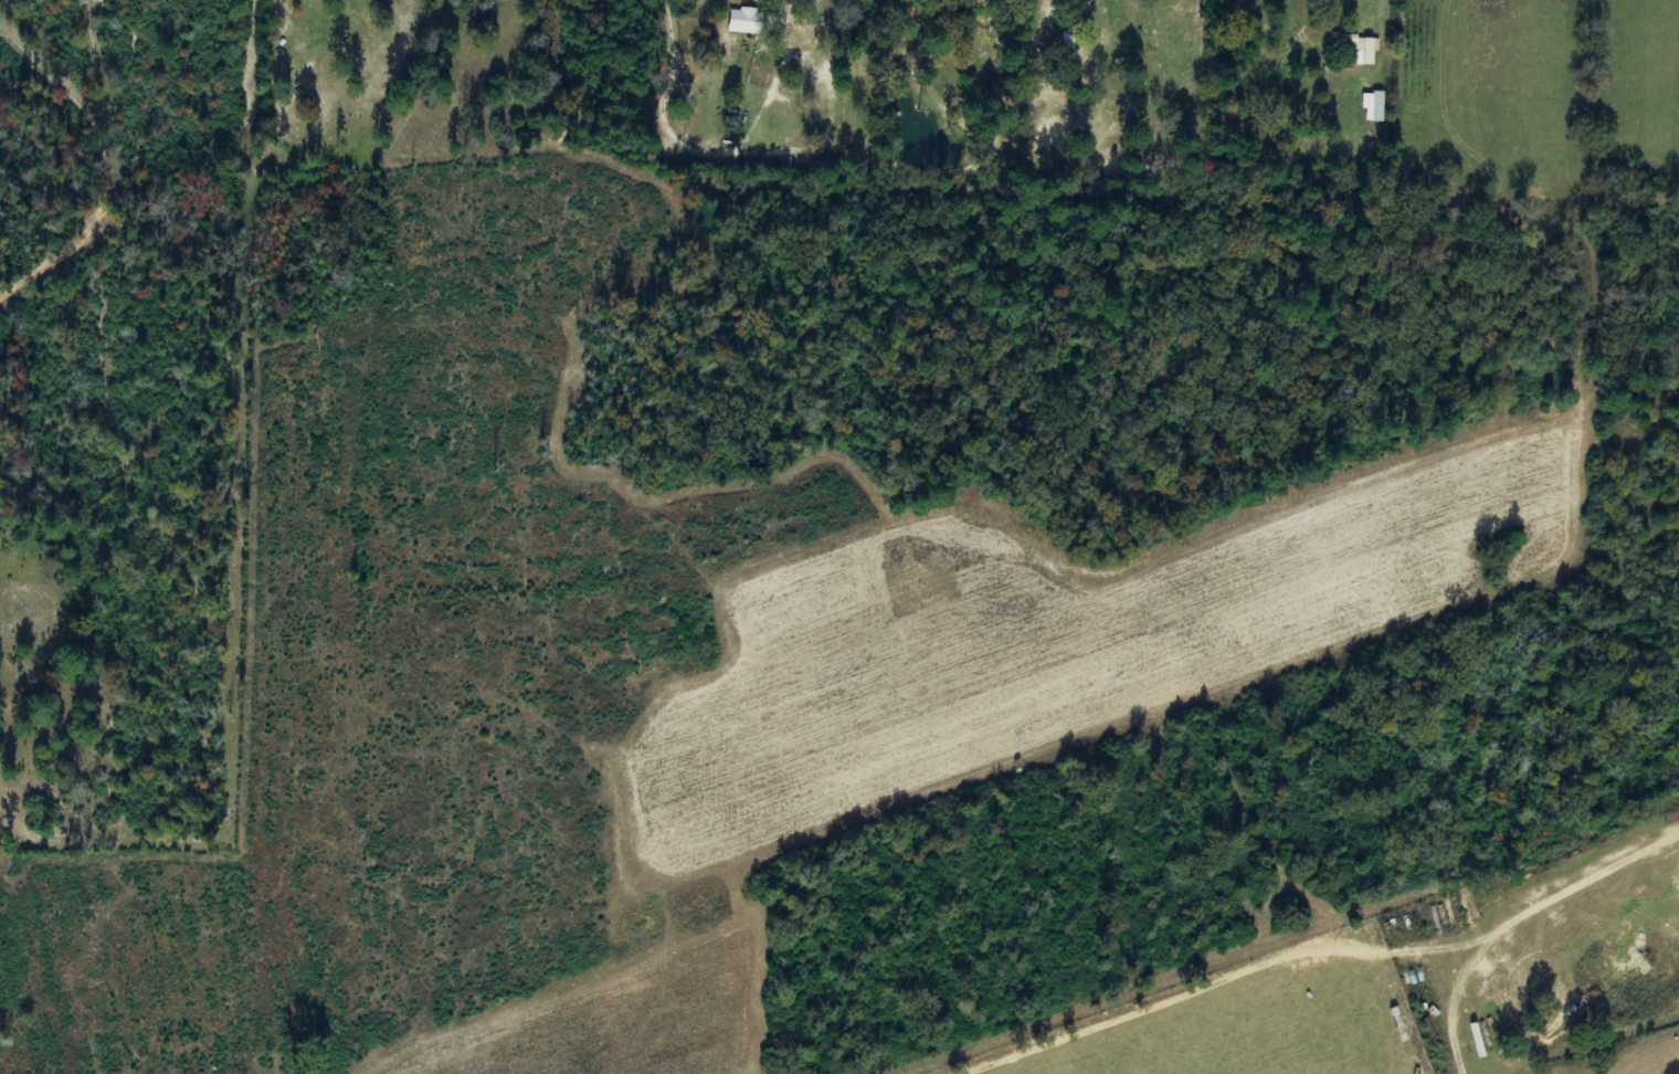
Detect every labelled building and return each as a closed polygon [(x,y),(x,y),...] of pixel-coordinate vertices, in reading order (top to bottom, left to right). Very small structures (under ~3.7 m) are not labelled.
[(763,34),(764,10),(729,9),(729,33),(763,34)] [(1379,37),(1331,36),(1331,45),(1341,45),(1341,53),(1358,53),(1358,64),(1374,64),(1374,52),(1379,52),(1379,37)] [(1364,92),(1365,121),(1385,121),(1384,92),(1364,92)]
